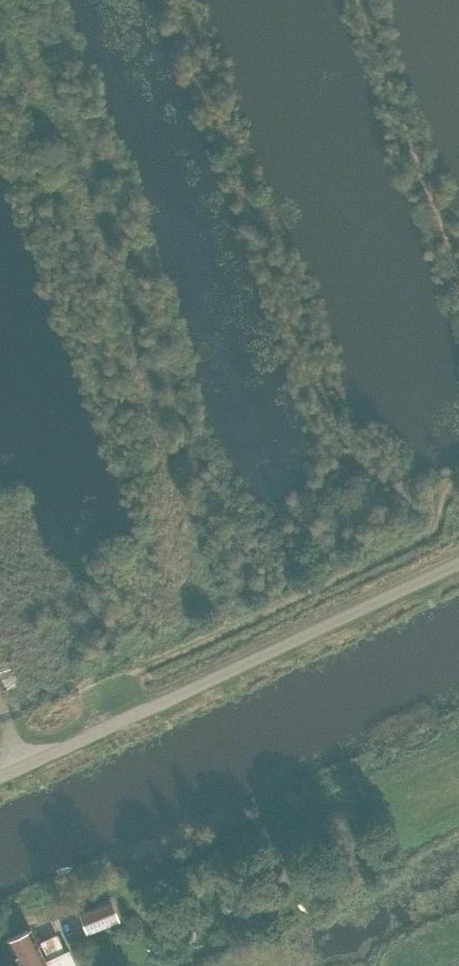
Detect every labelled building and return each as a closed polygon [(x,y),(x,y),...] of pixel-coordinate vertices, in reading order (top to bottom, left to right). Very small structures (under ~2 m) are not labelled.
[(111,900),(80,913),(88,931),(119,918),(111,900)] [(21,965),(78,965),(70,947),(45,959),(30,927),(7,938),(21,965)]
